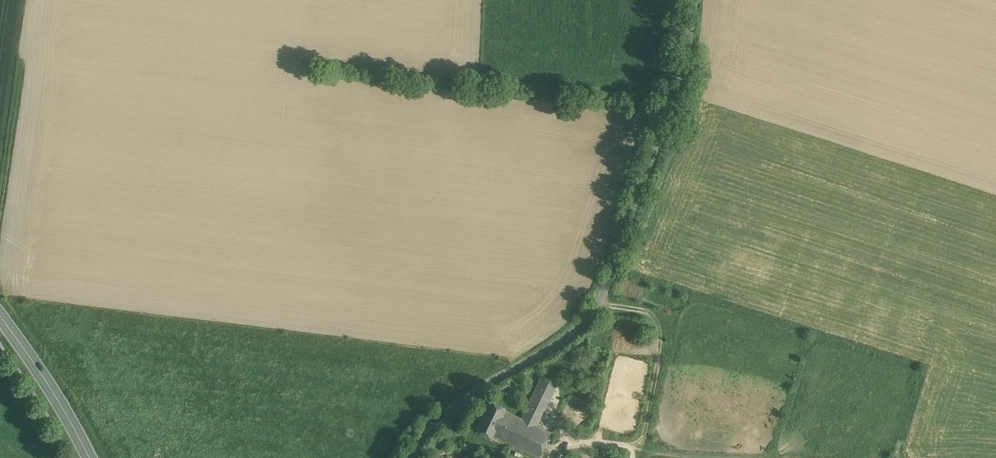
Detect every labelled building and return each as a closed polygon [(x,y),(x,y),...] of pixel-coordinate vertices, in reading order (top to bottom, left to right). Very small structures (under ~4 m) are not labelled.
[(521,419),(504,410),(492,435),(539,457),(551,433),(537,426),(557,385),(542,377),(521,419)] [(505,408),(490,401),(476,430),(491,437),(492,435),(504,410),(505,408)]
